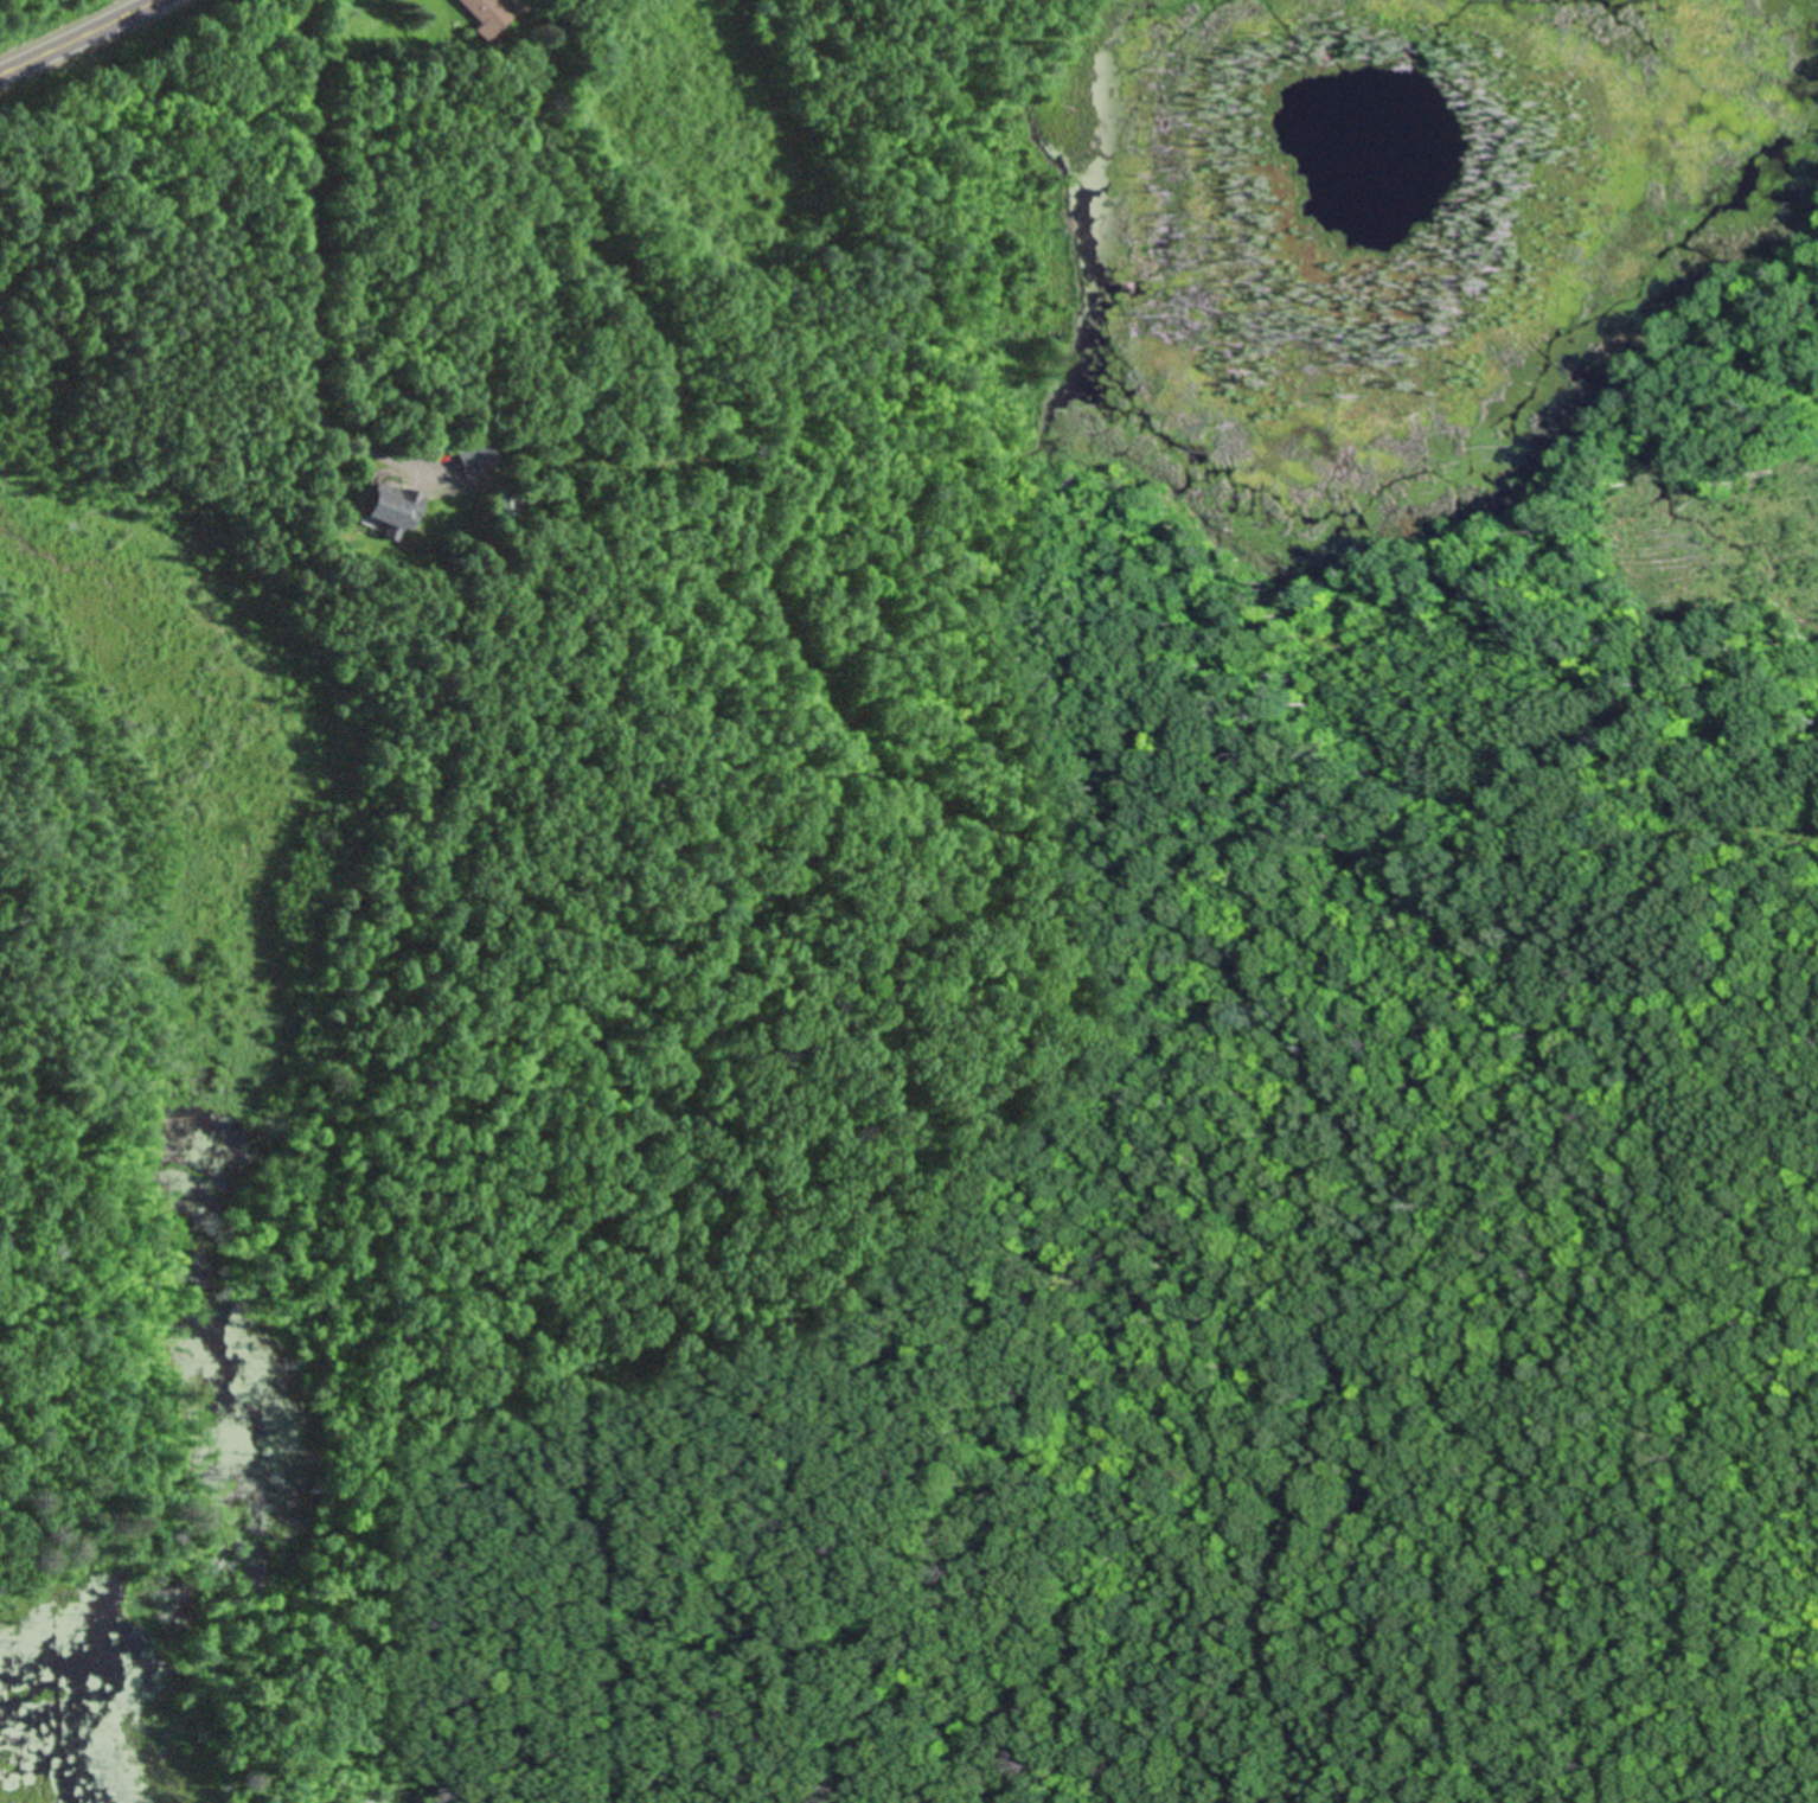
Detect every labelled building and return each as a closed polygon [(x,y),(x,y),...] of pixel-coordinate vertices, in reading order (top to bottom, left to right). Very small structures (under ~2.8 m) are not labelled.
[(497,0),(457,0),(490,35),(511,15),(497,0)] [(463,476),(500,464),(492,438),(455,450),(463,476)] [(418,494),(369,476),(355,516),(381,525),(378,534),(400,542),(418,494)]
